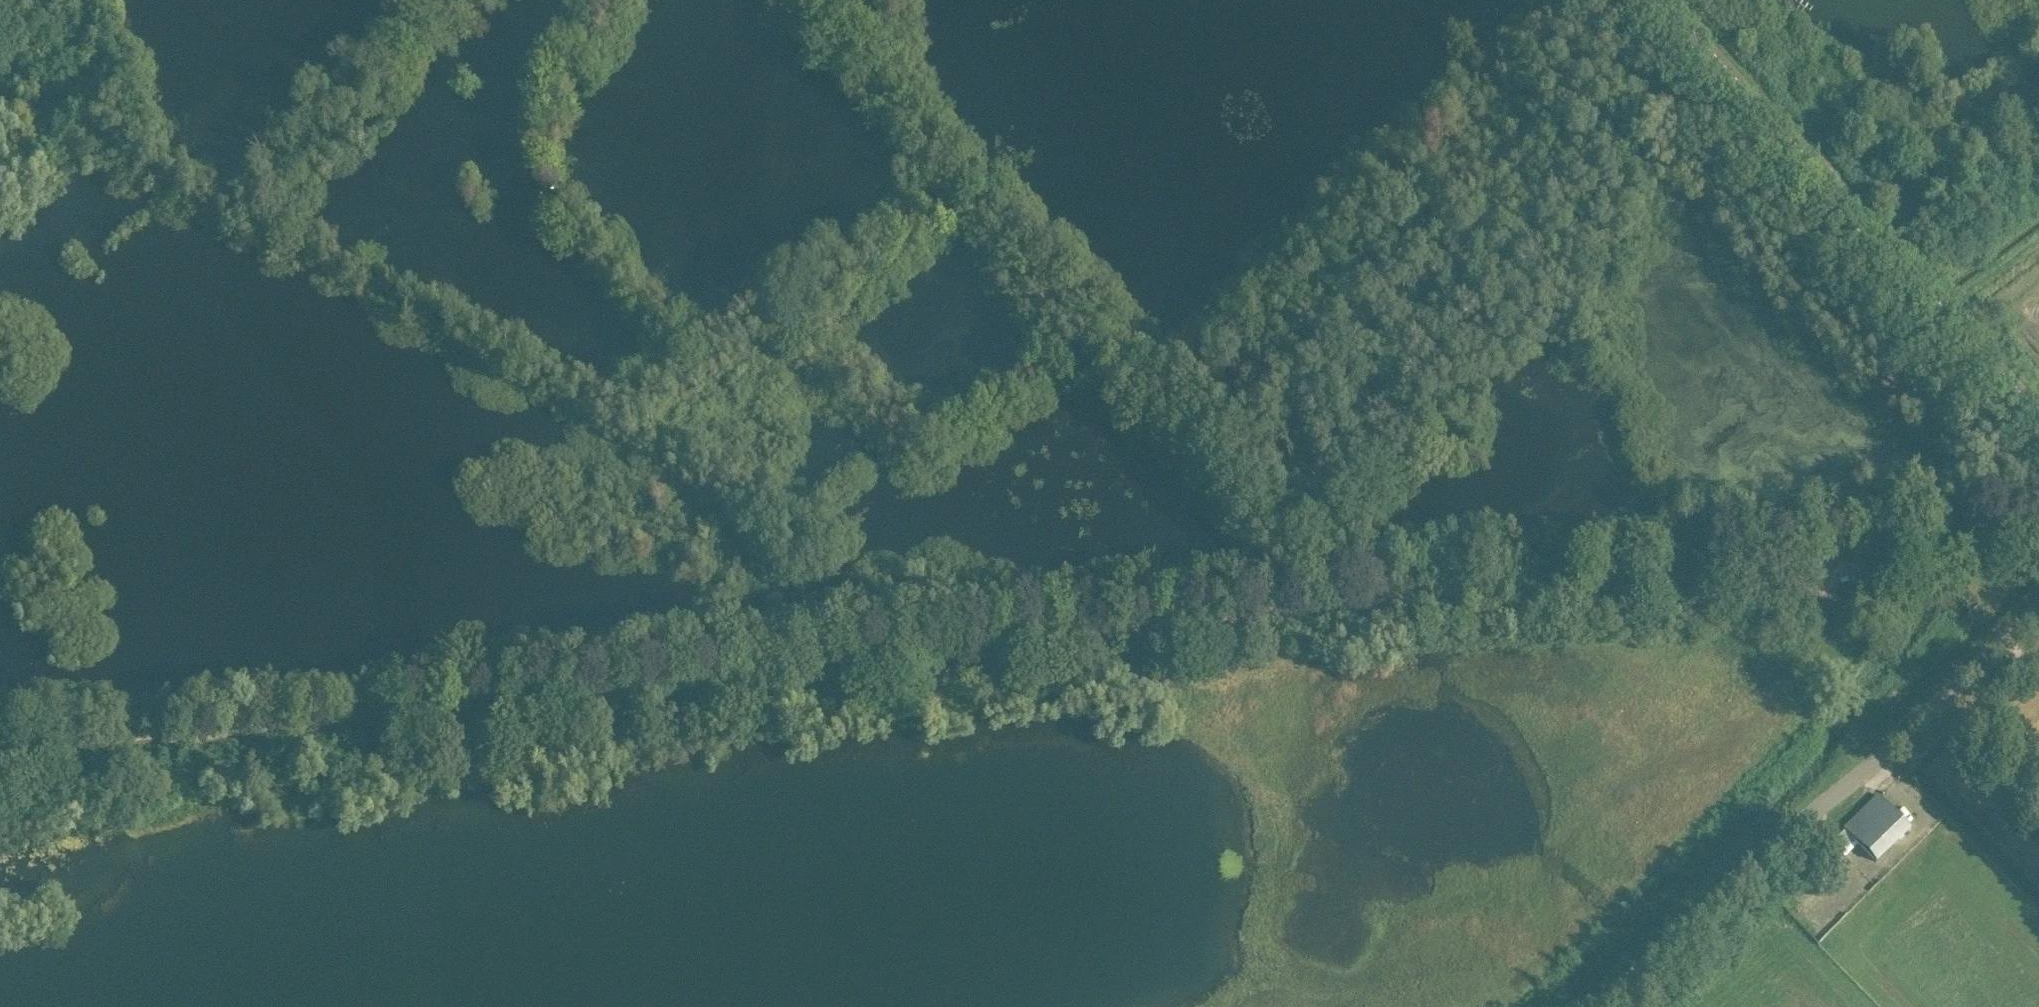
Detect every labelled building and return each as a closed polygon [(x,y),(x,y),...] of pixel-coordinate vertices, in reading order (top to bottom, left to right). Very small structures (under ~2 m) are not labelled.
[(1845,831),(1876,862),(1911,827),(1880,796),(1845,831)]
